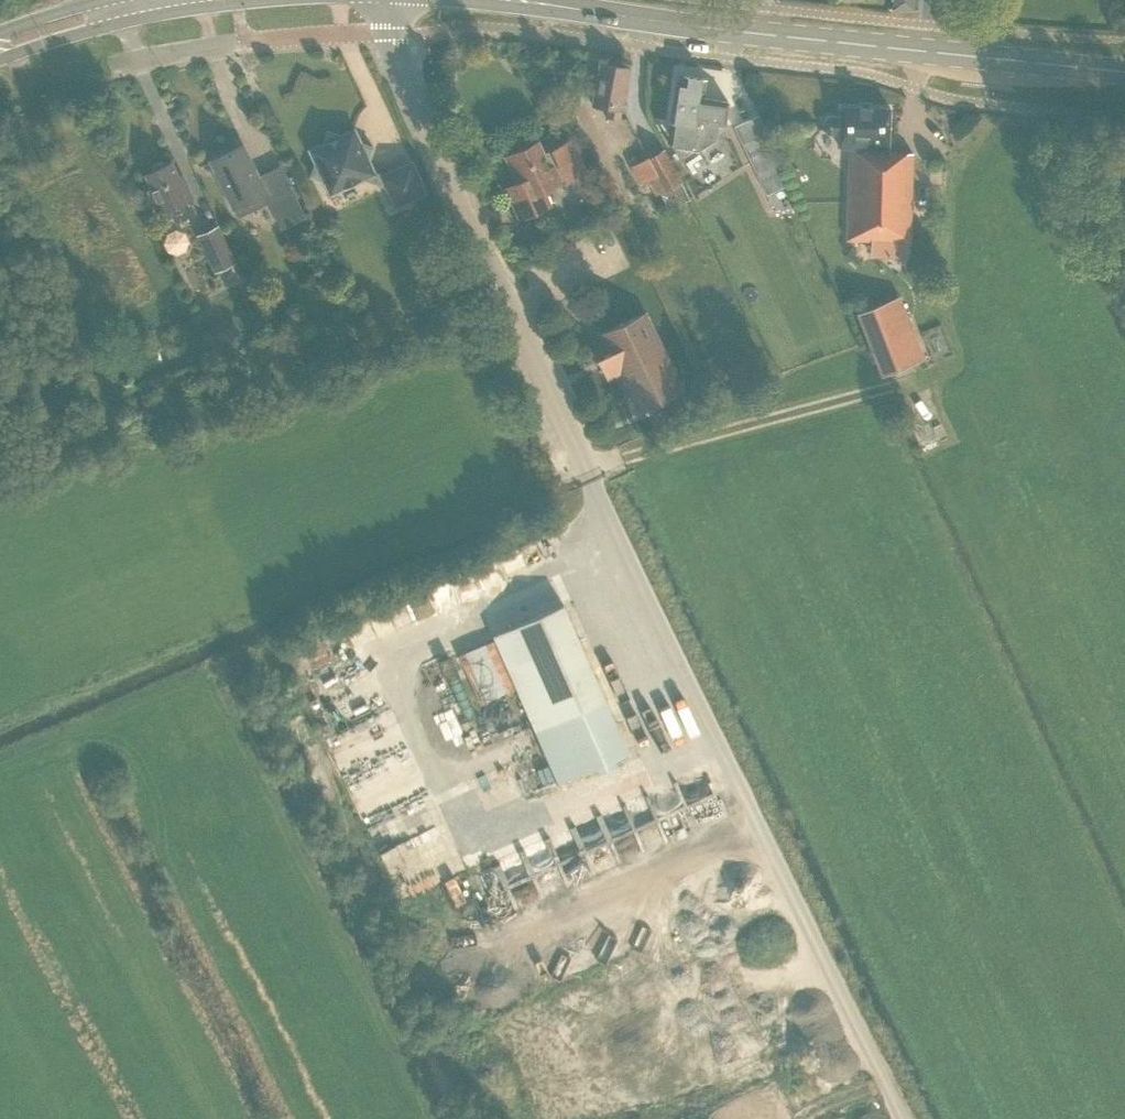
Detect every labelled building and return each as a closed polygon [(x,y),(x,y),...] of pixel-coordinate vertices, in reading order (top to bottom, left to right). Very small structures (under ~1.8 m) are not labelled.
[(606,115),(620,117),(630,66),(600,61),(592,103),(608,106),(606,115)] [(728,101),(702,97),(705,78),(684,75),(683,80),(676,79),(670,120),(671,120),(670,131),(680,133),(678,146),(698,149),(716,138),(719,122),(725,123),(728,101)] [(910,241),(913,152),(889,151),(890,107),(841,105),(840,115),(829,115),(824,119),(824,128),(828,133),(840,133),(839,146),(849,146),(847,239),(849,239),(849,244),(856,244),(856,239),(910,241)] [(330,129),(313,175),(326,179),(332,192),(376,172),(370,159),(375,146),(330,129)] [(763,134),(743,143),(757,173),(767,194),(787,184),(763,134)] [(510,194),(521,218),(551,204),(550,203),(548,204),(542,191),(588,170),(574,138),(544,151),(538,140),(506,154),(523,191),(512,196),(511,193),(510,194)] [(268,191),(245,144),(213,160),(235,206),(268,191)] [(691,198),(682,181),(665,148),(632,165),(641,183),(648,179),(657,195),(661,193),(669,209),(691,198)] [(191,198),(195,196),(185,173),(181,175),(174,160),(169,163),(164,161),(160,162),(156,166),(154,170),(148,172),(155,187),(151,189),(162,212),(166,210),(172,224),(198,212),(191,198)] [(427,191),(413,161),(383,174),(397,204),(427,191)] [(268,196),(283,227),(308,215),(293,184),(268,196)] [(236,261),(218,224),(197,235),(215,272),(236,261)] [(921,357),(897,296),(856,312),(881,373),(921,357)] [(613,351),(598,358),(608,379),(622,372),(640,408),(682,387),(645,310),(603,331),(613,351)] [(629,747),(564,601),(494,632),(559,778),(629,747)]
